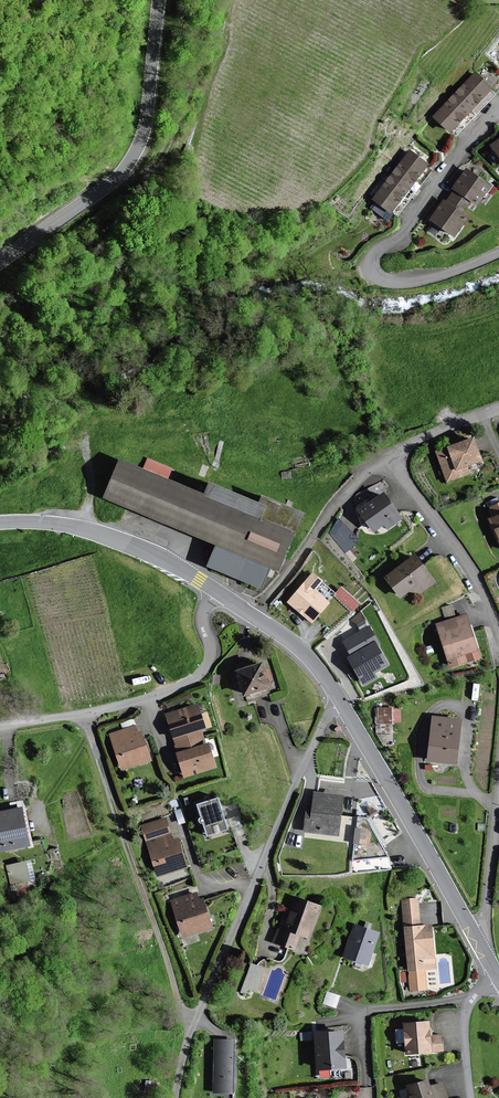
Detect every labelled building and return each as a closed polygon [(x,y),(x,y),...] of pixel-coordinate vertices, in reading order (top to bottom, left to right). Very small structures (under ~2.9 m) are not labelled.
[(492,86),(477,72),(457,94),(472,108),(492,86)] [(453,130),(472,108),(457,94),(437,116),(453,130)] [(428,163),(411,150),(393,174),(410,187),(428,163)] [(492,184),(468,168),(455,187),(456,188),(473,198),(480,203),(492,184)] [(392,212),(410,187),(393,174),(374,199),(392,212)] [(473,198),(456,188),(447,201),(464,212),(473,198)] [(447,201),(444,199),(431,219),(457,235),(470,216),(464,212),(447,201)] [(483,460),(475,437),(459,443),(437,450),(447,480),(471,472),(468,465),(483,460)] [(120,461),(106,497),(219,545),(209,564),(262,586),(269,566),(279,569),(296,533),(303,512),(263,497),(261,504),(211,484),(206,496),(120,461)] [(403,517),(385,493),(361,509),(375,529),(385,522),(388,527),(403,517)] [(491,507),(495,517),(490,519),(498,538),(498,504),(491,507)] [(360,540),(343,522),(334,536),(346,551),(360,540)] [(435,580),(415,555),(388,577),(402,594),(415,584),(421,591),(435,580)] [(323,580),(314,572),(289,601),(313,621),(328,602),(315,590),(323,580)] [(467,614),(437,624),(451,668),(469,662),(482,658),(479,650),(467,614)] [(364,621),(358,625),(361,631),(343,641),(352,655),(348,658),(364,686),(378,678),(375,672),(388,664),(378,647),(381,645),(369,626),(367,627),(364,621)] [(262,663),(237,670),(245,695),(270,688),(262,663)] [(200,703),(166,714),(174,738),(202,729),(207,728),(200,703)] [(376,720),(402,721),(402,705),(377,704),(376,720)] [(462,719),(434,716),(430,759),(458,762),(462,719)] [(136,726),(111,734),(123,769),(151,760),(142,732),(139,733),(136,726)] [(178,752),(206,744),(202,729),(174,738),(178,752)] [(210,743),(206,744),(178,752),(185,776),(217,767),(210,743)] [(343,795),(316,792),(314,806),(309,805),(306,831),(339,835),(343,795)] [(219,797),(198,803),(208,835),(229,828),(219,797)] [(0,812),(0,836),(3,850),(31,845),(23,807),(0,812)] [(390,856),(367,818),(359,817),(354,860),(390,856)] [(167,819),(143,826),(159,875),(187,866),(179,839),(173,840),(167,819)] [(7,861),(10,883),(36,880),(34,858),(7,861)] [(196,893),(173,900),(184,937),(213,928),(203,899),(199,900),(196,893)] [(321,905),(295,896),(290,912),(284,910),(274,941),(298,949),(303,936),(309,938),(321,905)] [(402,899),(405,927),(411,991),(427,989),(425,969),(437,968),(432,924),(421,925),(418,898),(402,899)] [(380,933),(355,924),(345,956),(369,964),(380,933)] [(260,990),(265,964),(249,961),(244,987),(260,990)] [(400,980),(409,979),(408,969),(400,970),(400,980)] [(339,996),(328,992),(324,1003),(336,1007),(339,996)] [(429,1021),(405,1024),(408,1053),(443,1050),(442,1034),(431,1035),(429,1021)] [(344,1031),(316,1033),(319,1068),(347,1066),(344,1031)] [(235,1040),(215,1040),(214,1092),(234,1092),(235,1040)] [(429,1080),(409,1086),(412,1097),(447,1097),(442,1083),(431,1087),(429,1080)]
